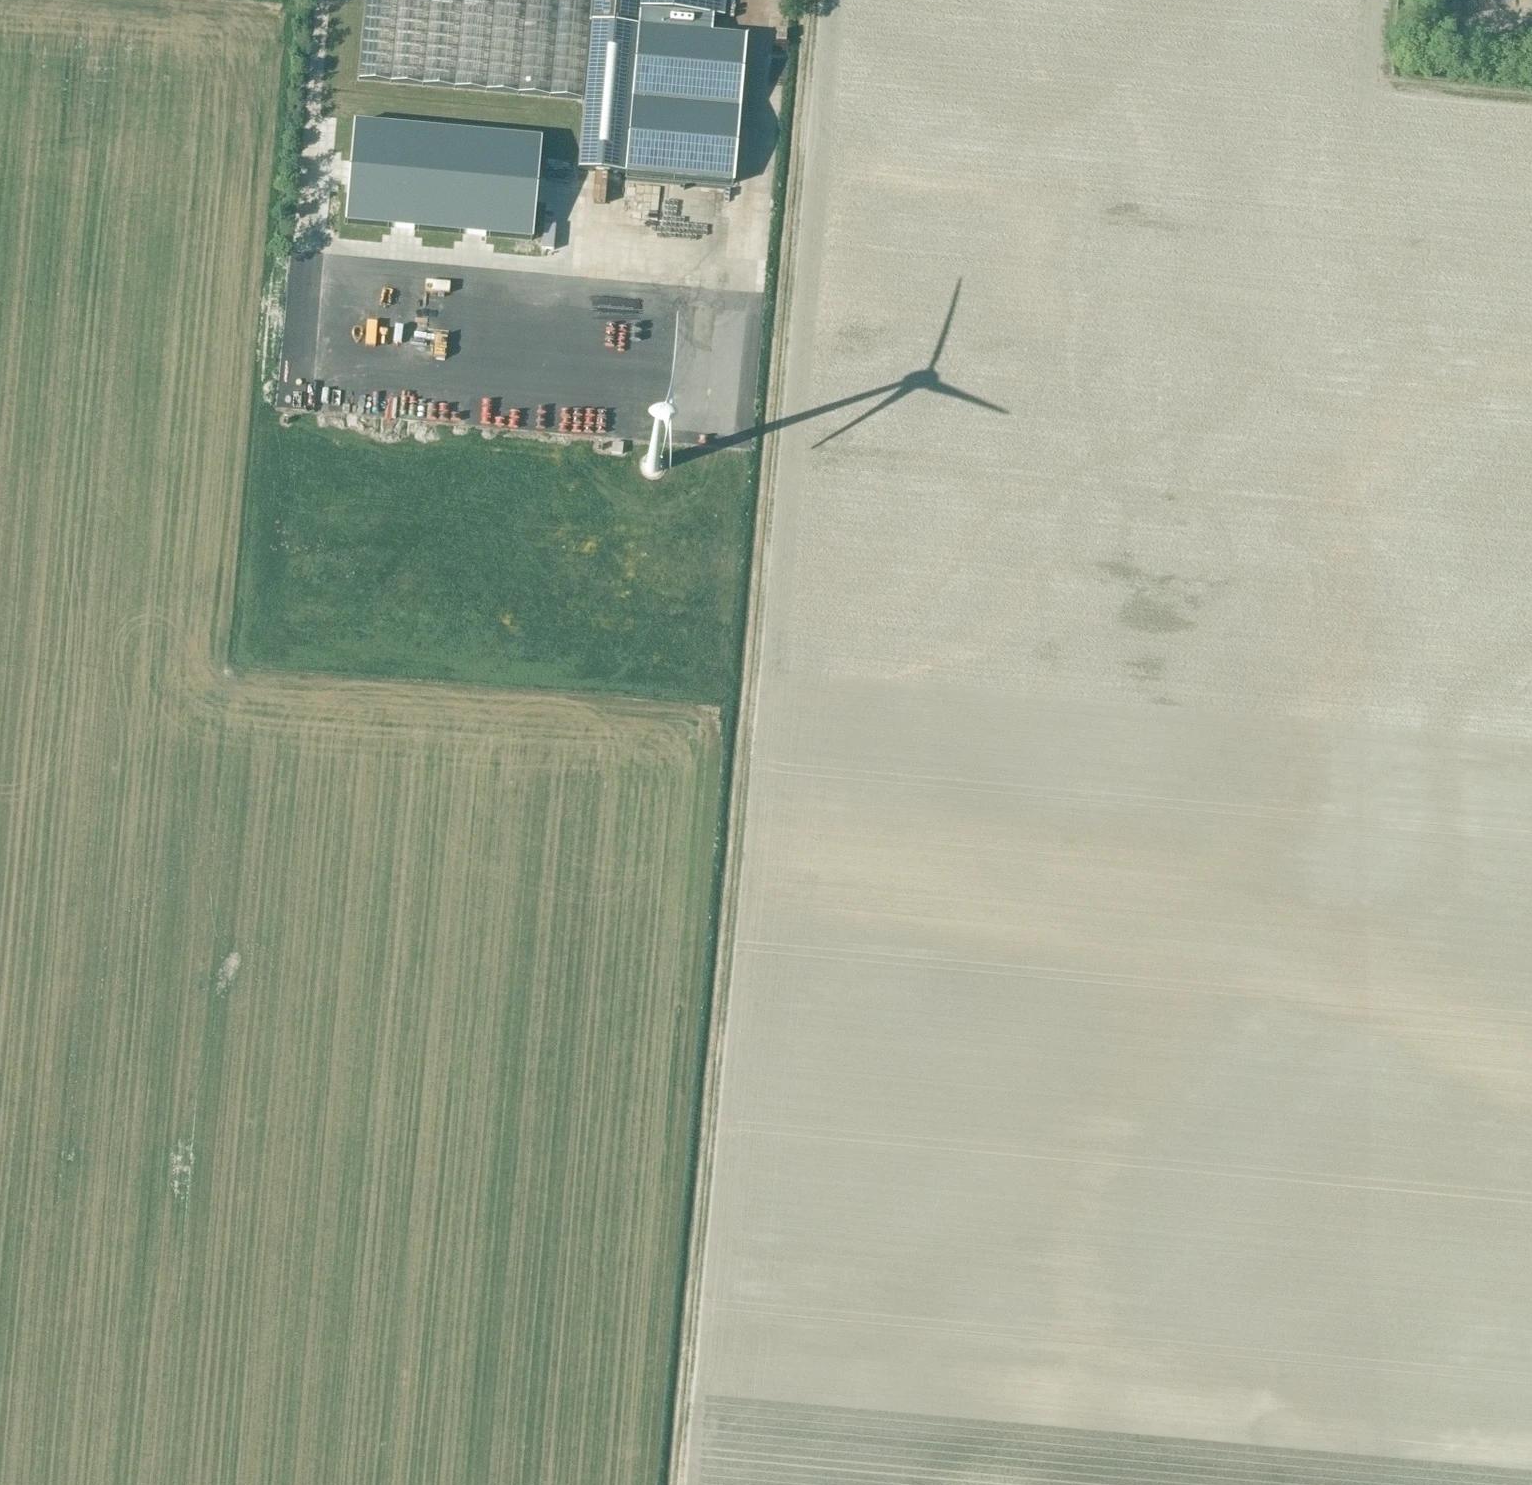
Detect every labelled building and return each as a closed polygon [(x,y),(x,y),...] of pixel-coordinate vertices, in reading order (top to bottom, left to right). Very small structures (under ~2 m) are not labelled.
[(749,35),(715,33),(712,33),(713,14),(725,15),(726,0),(367,0),(360,80),(585,100),(592,24),(641,29),(628,175),(736,184),(749,35)] [(585,100),(580,172),(628,175),(641,29),(592,24),(585,100)] [(754,55),(752,77),(768,79),(771,57),(754,55)] [(535,240),(543,140),(354,123),(345,223),(535,240)] [(651,197),(651,177),(626,178),(627,217),(642,217),(642,197),(651,197)] [(649,473),(650,473),(651,474),(652,474),(654,474),(655,474),(657,473),(658,472),(659,471),(659,470),(660,469),(660,468),(660,466),(659,465),(659,464),(658,463),(657,462),(655,461),(654,461),(652,461),(651,461),(650,462),(649,462),(648,463),(647,465),(647,466),(647,468),(647,469),(647,470),(648,472),(649,473)]
